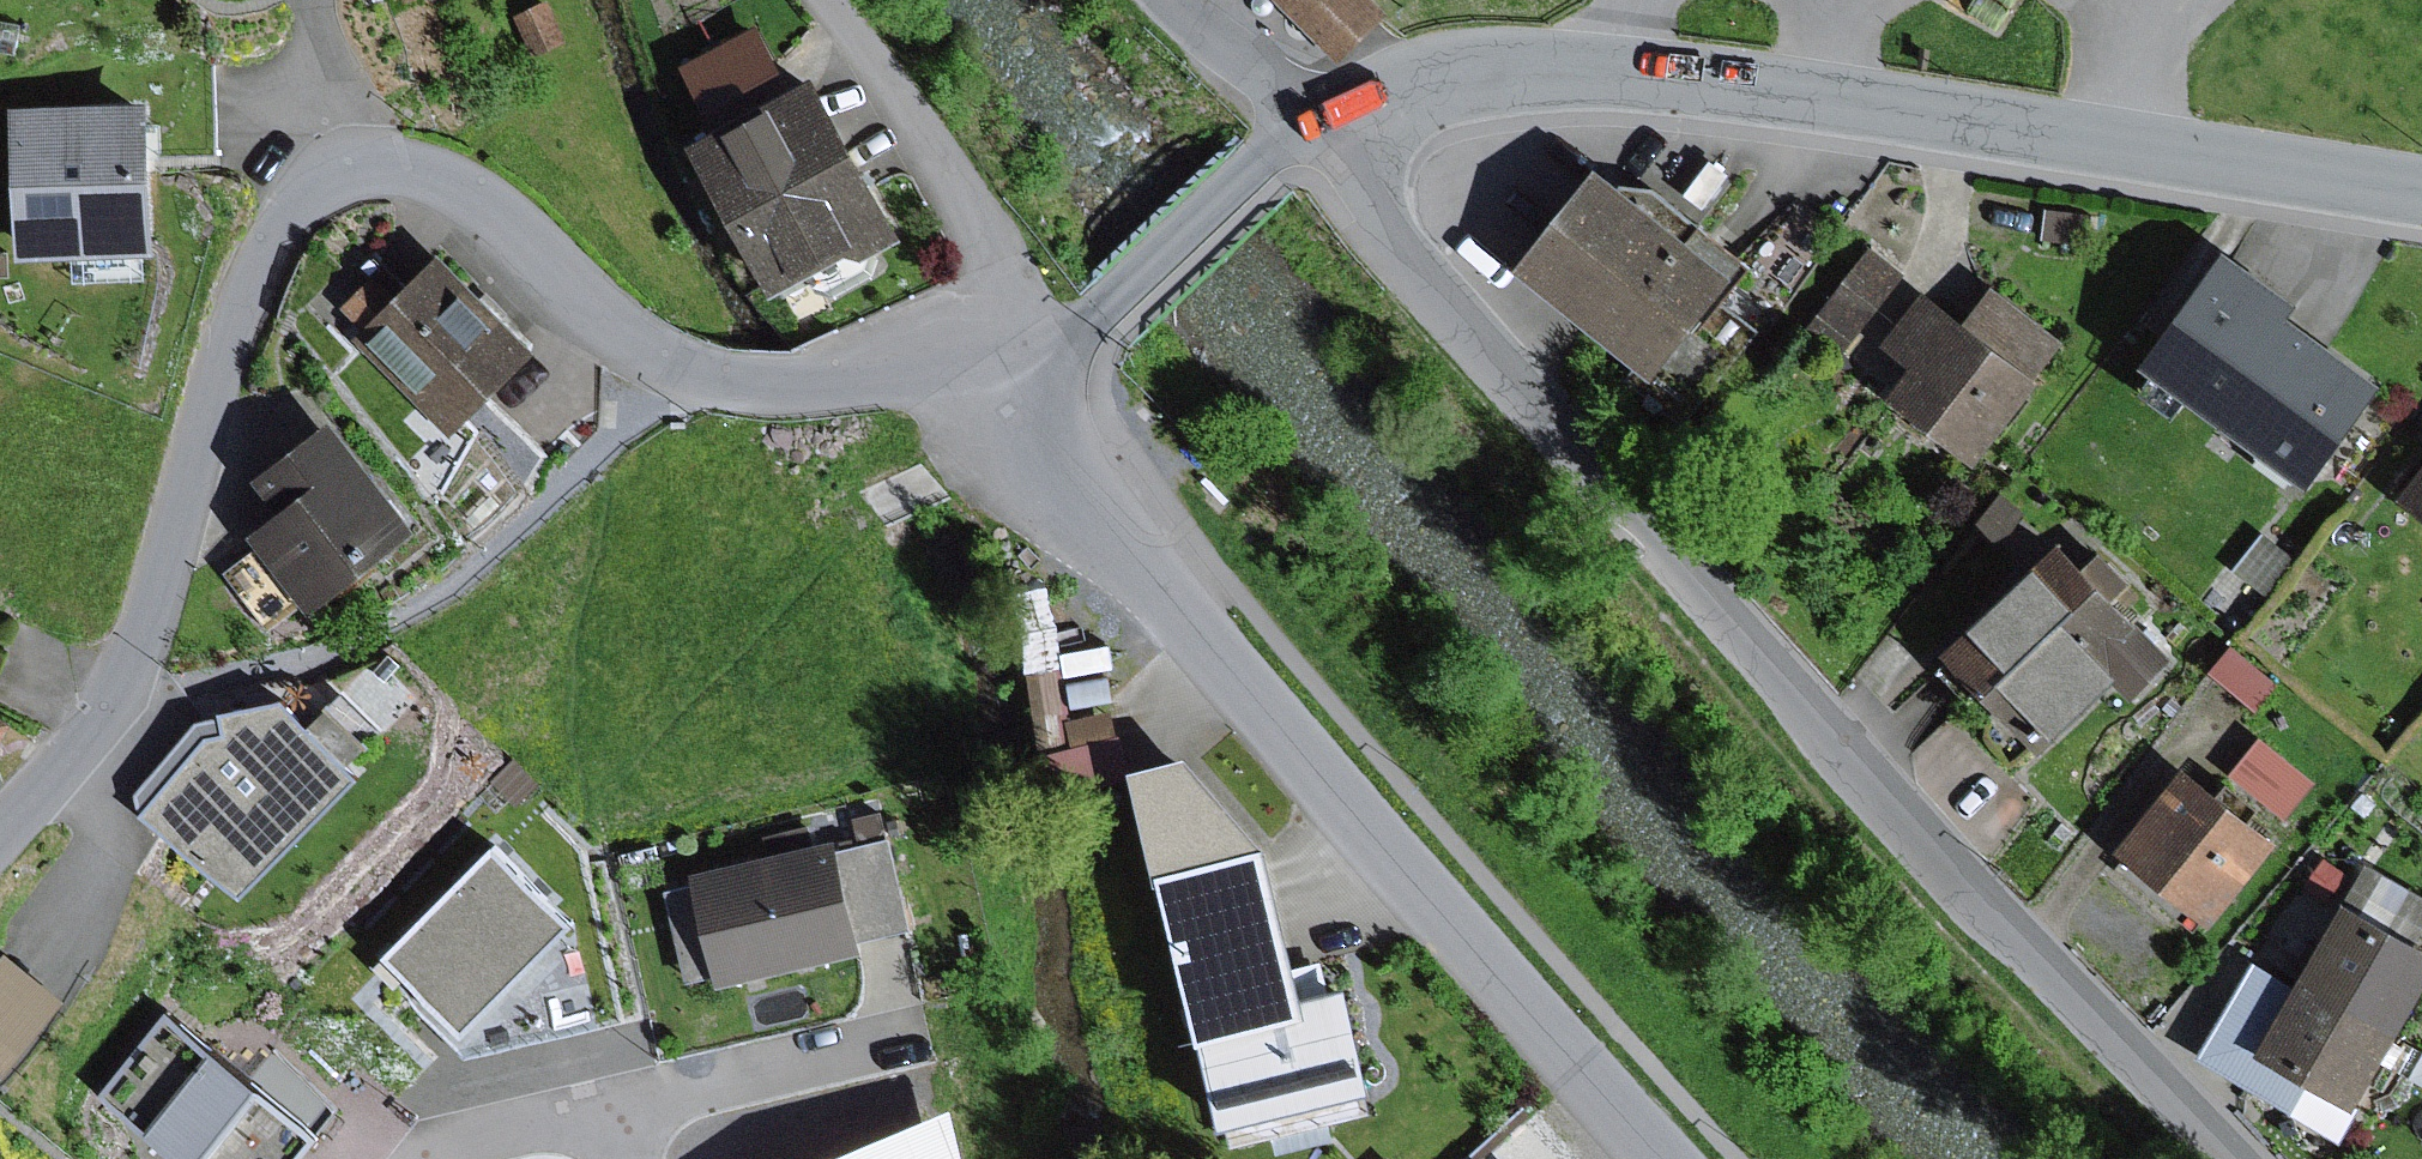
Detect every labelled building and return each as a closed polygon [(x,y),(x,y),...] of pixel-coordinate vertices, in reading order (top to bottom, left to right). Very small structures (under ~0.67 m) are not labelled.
[(513,13),(533,55),(571,37),(554,0),(540,0),(513,13)] [(1335,56),(1386,10),(1377,0),(1284,0),(1335,56)] [(17,51),(22,22),(0,18),(0,48),(17,51)] [(761,21),(684,60),(708,106),(785,67),(761,21)] [(819,75),(701,140),(782,285),(856,244),(868,250),(905,230),(819,75)] [(154,93),(16,100),(23,251),(162,244),(154,93)] [(1738,269),(1603,159),(1597,167),(1531,248),(1523,258),(1642,355),(1657,368),(1720,291),(1738,269)] [(2048,208),(2042,238),(2086,246),(2091,216),(2048,208)] [(2305,293),(2231,242),(2150,359),(2318,476),(2388,375),(2293,309),(2305,293)] [(541,344),(444,247),(408,283),(387,262),(339,310),(457,428),(541,344)] [(1870,247),(1811,328),(1848,354),(1906,273),(1870,247)] [(1975,320),(1927,284),(1883,341),(1908,360),(1887,387),(1982,459),(2069,345),(1997,291),(1975,320)] [(339,413),(260,473),(285,506),(257,528),(315,604),(423,521),(339,413)] [(2406,492),(2421,504),(2421,470),(2406,492)] [(2266,532),(2236,570),(2269,595),(2298,557),(2266,532)] [(1988,681),(2083,590),(2048,553),(1953,644),(1988,681)] [(2083,590),(1988,681),(2044,740),(2122,666),(2143,688),(2188,646),(2111,564),(2083,590)] [(2234,644),(2213,669),(2257,705),(2278,680),(2234,644)] [(250,910),(375,768),(291,694),(222,709),(226,727),(206,732),(137,810),(250,910)] [(2264,734),(2234,770),(2288,815),(2318,778),(2264,734)] [(1192,752),(1144,763),(1208,1019),(1314,990),(1281,854),(1192,752)] [(2190,763),(2123,846),(2215,921),(2283,837),(2271,827),(2220,787),(2190,763)] [(842,848),(838,834),(696,869),(699,879),(722,970),(725,982),(866,947),(862,937),(842,848)] [(892,836),(842,848),(862,937),(912,926),(892,836)] [(470,1024),(577,916),(499,840),(392,948),(414,970),(470,1024)] [(2307,969),(2406,1026),(2421,998),(2421,948),(2415,945),(2421,933),(2421,890),(2369,860),(2307,969)] [(722,970),(699,879),(668,885),(688,978),(722,970)] [(1,954),(0,955),(0,1065),(11,1072),(63,997),(1,954)] [(2406,1026),(2307,969),(2303,975),(2266,1046),(2315,1072),(2365,1098),(2406,1026)] [(1383,1074),(1357,979),(1314,990),(1208,1019),(1234,1115),(1383,1074)] [(171,1009),(110,1089),(203,1158),(302,1158),(327,1126),(256,1073),(171,1009)] [(824,1158),(975,1158),(963,1105),(824,1158)]
